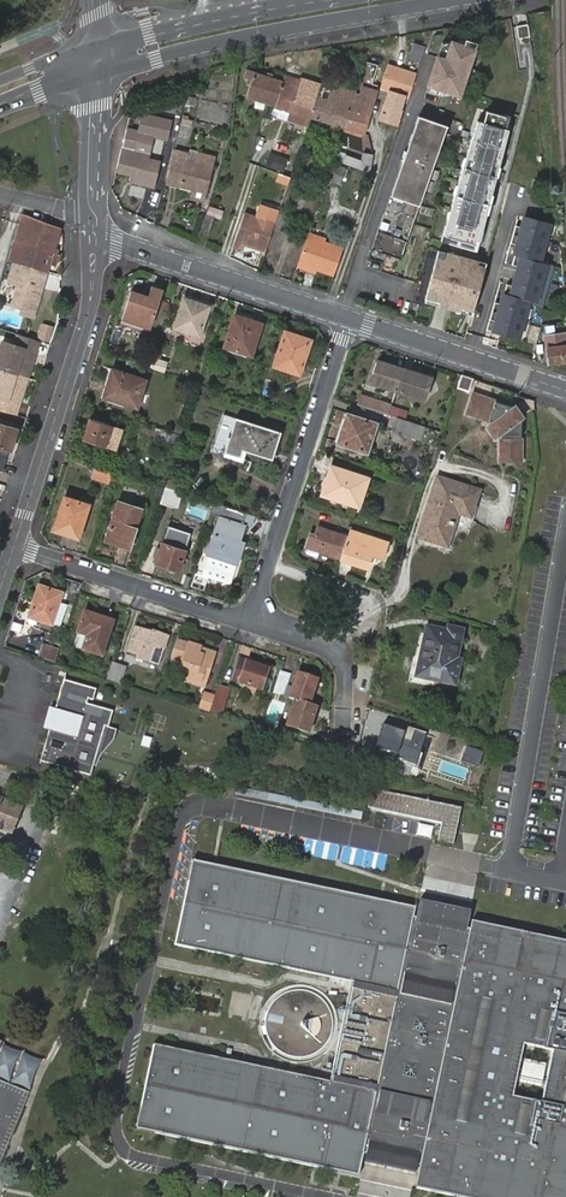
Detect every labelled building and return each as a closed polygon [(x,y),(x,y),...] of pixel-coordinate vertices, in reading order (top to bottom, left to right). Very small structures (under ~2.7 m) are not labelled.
[(458,94),(478,45),(468,41),(441,42),(425,92),(440,97),(458,94)] [(369,64),(364,80),(372,82),(376,66),(369,64)] [(386,90),(379,119),(396,123),(403,99),(407,100),(416,74),(387,65),(380,88),(386,90)] [(246,95),(273,104),(281,80),(254,72),(246,95)] [(306,127),(310,117),(316,98),(321,84),(299,77),(297,81),(281,80),(273,104),(290,110),(287,120),(306,127)] [(316,98),(310,117),(330,123),(329,126),(336,128),(337,124),(342,126),(354,92),(354,89),(333,83),(332,86),(328,102),(316,98)] [(354,92),(342,126),(363,133),(375,95),(370,94),(369,97),(354,92)] [(204,102),(202,121),(226,124),(228,105),(204,102)] [(488,110),(485,122),(476,120),(446,238),(478,246),(508,128),(500,126),(503,114),(488,110)] [(417,115),(408,140),(413,142),(419,125),(443,133),(446,125),(417,115)] [(408,140),(402,159),(407,161),(389,214),(384,212),(372,247),(400,258),(443,133),(419,125),(413,142),(408,140)] [(180,126),(178,141),(187,142),(189,128),(180,126)] [(125,142),(122,141),(121,146),(117,170),(133,174),(138,175),(136,182),(152,185),(158,161),(147,158),(151,141),(137,137),(134,148),(125,145),(125,142)] [(174,151),(165,181),(193,189),(192,192),(204,195),(215,156),(197,151),(196,152),(189,151),(189,154),(174,151)] [(372,171),(375,154),(364,152),(363,158),(346,155),(344,165),(372,171)] [(270,154),(268,167),(287,170),(289,157),(270,154)] [(407,161),(402,159),(384,212),(389,214),(407,161)] [(345,169),(332,165),(327,182),(339,186),(345,169)] [(205,215),(200,231),(208,234),(213,217),(216,218),(222,219),(224,211),(209,206),(206,215),(205,215)] [(281,211),(278,211),(274,224),(272,229),(282,232),(289,214),(286,213),(287,209),(282,208),(281,211)] [(274,224),(243,213),(234,243),(264,253),(272,229),(274,224)] [(52,253),(59,228),(28,217),(27,217),(19,244),(52,253)] [(537,264),(548,226),(524,219),(521,229),(514,227),(509,245),(516,247),(510,266),(517,268),(511,288),(504,286),(499,305),(492,303),(486,321),(493,323),(490,333),(515,340),(526,302),(533,304),(544,266),(537,264)] [(343,248),(306,236),(297,264),(333,277),(343,248)] [(52,253),(19,244),(14,263),(46,272),(50,257),(52,253)] [(486,261),(439,249),(427,297),(473,309),(486,261)] [(58,263),(61,255),(52,253),(49,261),(58,263)] [(46,272),(14,263),(8,282),(17,286),(15,290),(11,306),(20,309),(19,311),(33,316),(46,272)] [(129,291),(120,318),(150,329),(163,291),(151,286),(147,296),(129,291)] [(183,298),(174,326),(200,334),(209,306),(183,298)] [(235,315),(224,345),(251,355),(262,324),(235,315)] [(38,339),(52,342),(55,326),(42,323),(38,339)] [(285,331),(274,367),(299,376),(303,365),(300,364),(308,342),(295,338),(296,334),(285,331)] [(544,336),(546,348),(548,363),(565,360),(565,344),(565,333),(544,336)] [(35,340),(20,335),(16,346),(4,343),(0,357),(0,398),(0,400),(0,411),(6,412),(12,414),(16,403),(19,401),(33,354),(31,351),(35,340)] [(155,358),(152,369),(166,373),(169,363),(155,358)] [(396,391),(403,369),(378,361),(371,382),(396,391)] [(112,369),(103,397),(138,408),(146,381),(112,369)] [(431,379),(403,369),(396,391),(424,400),(431,379)] [(473,380),(463,377),(459,389),(468,392),(473,380)] [(388,415),(391,405),(359,394),(355,405),(388,415)] [(511,407),(470,395),(463,416),(489,424),(497,438),(497,464),(521,463),(521,419),(511,407)] [(393,406),(390,414),(406,419),(409,411),(393,406)] [(347,415),(338,444),(366,452),(375,424),(347,415)] [(230,437),(226,447),(240,452),(242,449),(246,451),(251,452),(253,445),(274,452),(280,433),(236,418),(231,432),(229,431),(227,436),(230,437)] [(425,427),(396,418),(391,431),(420,441),(425,427)] [(91,419),(84,440),(104,447),(111,426),(91,419)] [(4,463),(9,449),(12,438),(9,437),(12,428),(0,424),(0,461),(4,463)] [(125,431),(111,426),(104,447),(118,451),(125,431)] [(182,435),(164,429),(161,437),(180,444),(182,435)] [(271,459),(274,452),(253,445),(251,452),(271,459)] [(226,447),(223,455),(242,461),(246,451),(242,449),(240,452),(226,447)] [(113,479),(115,471),(99,465),(96,474),(113,479)] [(330,467),(322,494),(358,506),(367,478),(330,467)] [(458,512),(470,516),(478,492),(437,477),(423,519),(430,522),(424,540),(446,547),(458,512)] [(181,492),(165,487),(162,500),(177,505),(181,492)] [(66,497),(59,521),(72,525),(69,535),(81,539),(91,505),(66,497)] [(121,542),(130,544),(135,529),(137,530),(138,527),(136,526),(142,508),(118,501),(105,540),(120,545),(121,542)] [(193,506),(191,513),(204,517),(206,510),(193,506)] [(248,514),(223,506),(208,555),(203,573),(232,582),(238,564),(229,562),(231,556),(240,559),(243,549),(238,547),(239,541),(248,514)] [(417,537),(424,540),(430,522),(423,519),(417,537)] [(72,525),(59,521),(55,531),(69,535),(72,525)] [(317,550),(340,557),(348,534),(336,530),(335,532),(315,526),(312,534),(309,533),(304,546),(306,546),(304,552),(316,556),(317,550)] [(348,534),(340,557),(368,566),(371,555),(376,556),(381,541),(349,530),(348,534)] [(163,543),(156,563),(179,571),(186,551),(163,543)] [(368,566),(340,557),(339,560),(367,569),(368,566)] [(62,593),(39,585),(29,616),(61,627),(68,605),(59,602),(62,593)] [(77,632),(81,634),(87,636),(83,650),(101,657),(112,622),(84,612),(77,632)] [(156,647),(164,650),(168,637),(156,633),(157,631),(151,630),(150,632),(135,627),(128,650),(138,654),(137,657),(151,662),(154,653),(156,647)] [(427,629),(418,668),(454,680),(458,661),(455,661),(461,632),(449,629),(448,634),(427,629)] [(87,636),(81,634),(76,648),(83,650),(87,636)] [(205,645),(178,636),(171,658),(195,665),(190,684),(206,689),(218,653),(203,648),(205,645)] [(57,663),(61,650),(44,644),(39,657),(57,663)] [(162,655),(164,650),(156,647),(154,653),(162,655)] [(240,661),(233,680),(260,690),(268,670),(240,661)] [(113,664),(108,680),(122,684),(126,669),(113,664)] [(454,680),(418,668),(416,677),(453,685),(454,680)] [(280,672),(274,693),(284,697),(291,676),(280,672)] [(298,674),(290,699),(296,701),(309,705),(317,681),(298,674)] [(113,710),(86,703),(87,698),(93,700),(96,689),(64,679),(55,712),(48,710),(55,721),(54,727),(51,726),(41,760),(91,774),(104,725),(108,726),(113,710)] [(214,702),(210,713),(222,717),(231,691),(219,687),(214,702)] [(203,698),(199,710),(210,713),(214,702),(203,698)] [(309,705),(296,701),(287,725),(308,732),(316,707),(309,705)] [(148,720),(146,728),(154,730),(156,723),(148,720)] [(402,739),(404,732),(382,725),(372,758),(382,761),(384,755),(395,758),(395,760),(401,762),(402,760),(416,764),(425,735),(414,731),(410,742),(402,739)] [(406,727),(404,732),(402,739),(410,742),(414,731),(414,730),(406,727)] [(469,744),(463,760),(478,766),(484,750),(469,744)] [(371,809),(444,824),(441,841),(457,844),(464,808),(374,790),(371,809)] [(11,833),(17,819),(21,820),(23,814),(20,812),(22,807),(0,798),(0,829),(11,833)] [(364,1171),(414,1182),(417,1166),(420,1167),(416,1190),(447,1196),(565,1196),(565,940),(474,921),(469,941),(465,940),(471,913),(420,902),(417,929),(413,928),(417,909),(195,861),(176,945),(274,967),(271,980),(269,981),(267,983),(264,986),(260,990),(258,993),(255,996),(254,999),(252,1003),(250,1008),(249,1011),(248,1016),(247,1023),(248,1028),(248,1034),(249,1039),(251,1044),(253,1049),(254,1052),(252,1066),(155,1045),(137,1128),(359,1178),(364,1154),(368,1155),(364,1171)] [(263,1023),(263,1027),(263,1030),(264,1033),(264,1037),(266,1040),(266,1041),(269,1046),(270,1048),(274,1052),(276,1055),(277,1056),(279,1058),(282,1059),(288,1062),(291,1063),(293,1064),(296,1064),(299,1065),(302,1065),(310,1064),(313,1064),(319,1061),(325,1058),(327,1057),(331,1053),(333,1051),(334,1049),(336,1047),(337,1045),(338,1042),(339,1041),(340,1038),(341,1035),(341,1033),(342,1031),(342,1027),(342,1024),(342,1021),(341,1015),(340,1013),(339,1011),(339,1009),(337,1007),(336,1004),(330,997),(328,995),(320,990),(317,989),(314,988),(311,987),(305,986),(301,986),(298,986),(294,987),(287,989),(285,990),(280,993),(276,996),(275,997),(273,1000),(271,1001),(270,1002),(268,1005),(268,1007),(267,1009),(264,1015),(264,1018),(263,1020),(263,1023)] [(30,1093),(0,1080),(0,1165),(30,1093)]
